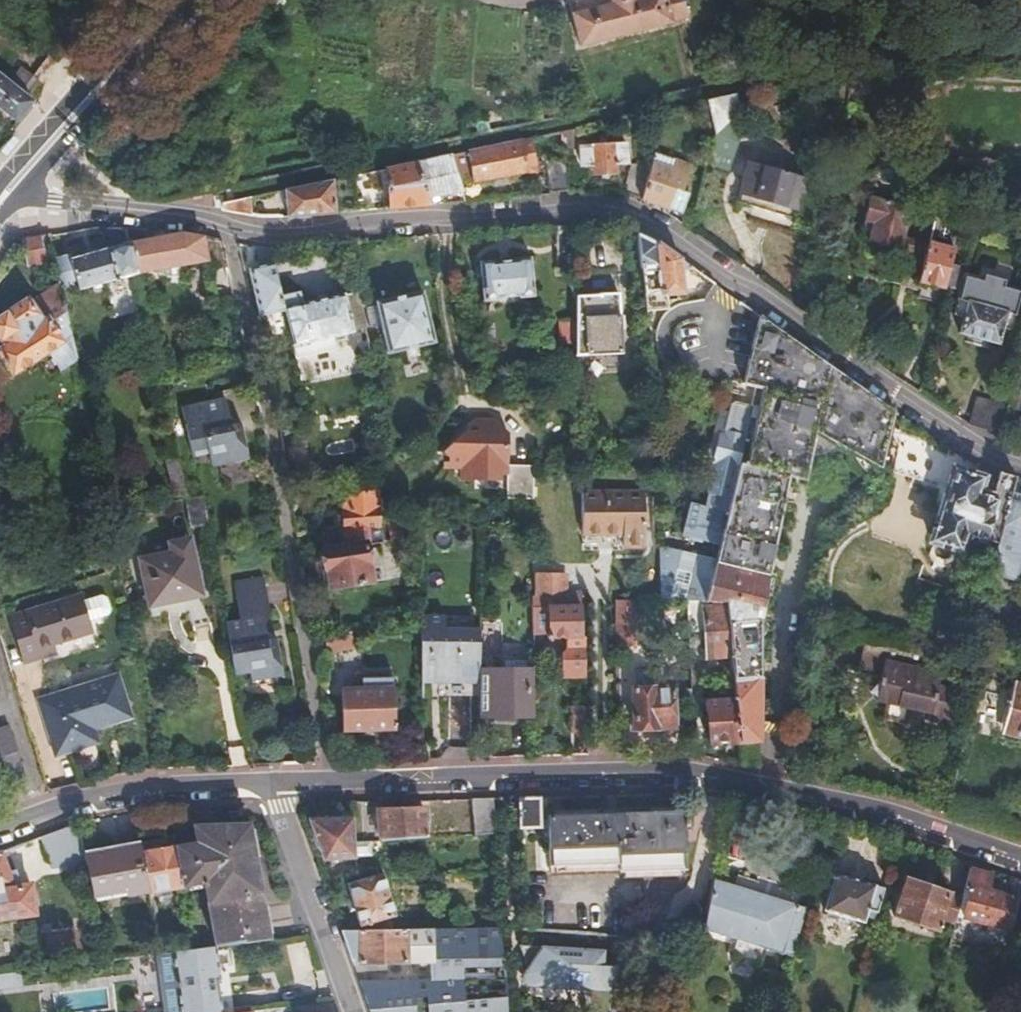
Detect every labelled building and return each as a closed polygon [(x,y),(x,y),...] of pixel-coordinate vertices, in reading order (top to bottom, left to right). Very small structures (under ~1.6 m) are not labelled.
[(696,0),(643,0),(637,2),(637,0),(610,0),(612,8),(572,18),(579,50),(672,28),(672,27),(688,23),(688,22),(701,19),(696,0)] [(34,73),(23,65),(10,81),(21,89),(34,73)] [(17,118),(32,99),(21,89),(10,81),(0,72),(0,104),(17,118)] [(743,113),(732,95),(707,100),(715,129),(728,122),(743,113)] [(739,125),(728,122),(715,129),(711,147),(732,152),(739,125)] [(574,140),(572,129),(559,131),(562,150),(570,150),(570,145),(574,140)] [(535,171),(528,138),(450,154),(455,168),(471,165),(474,180),(535,171)] [(625,142),(580,145),(580,162),(593,162),(593,173),(615,172),(614,161),(625,160),(625,142)] [(641,149),(644,165),(646,174),(650,155),(648,155),(647,147),(641,149)] [(711,147),(707,162),(728,167),(732,152),(711,147)] [(455,168),(450,154),(414,162),(427,197),(441,196),(442,202),(465,200),(455,168)] [(650,155),(646,174),(662,178),(667,161),(650,155)] [(567,190),(563,159),(545,161),(549,192),(567,190)] [(662,178),(646,174),(640,198),(684,212),(689,195),(682,193),(689,167),(667,161),(662,178)] [(427,197),(414,162),(384,168),(388,207),(429,203),(427,197)] [(749,162),(738,199),(793,217),(805,180),(784,173),(785,168),(772,164),(771,168),(749,162)] [(646,174),(644,165),(627,163),(623,195),(640,198),(646,174)] [(355,210),(351,175),(331,179),(335,212),(355,210)] [(335,212),(331,179),(282,189),(286,216),(335,212)] [(902,204),(868,195),(858,237),(868,239),(866,245),(870,246),(872,251),(888,255),(893,252),(897,254),(898,247),(901,236),(903,225),(897,224),(902,204)] [(249,196),(219,201),(221,209),(251,215),(249,196)] [(939,302),(941,293),(943,285),(948,266),(960,216),(933,215),(926,242),(924,254),(915,288),(918,288),(916,297),(939,302)] [(57,281),(58,287),(74,284),(75,290),(103,283),(113,321),(143,314),(134,276),(126,242),(122,225),(104,225),(108,247),(68,256),(67,253),(51,257),(57,281)] [(126,242),(134,276),(205,258),(207,268),(226,264),(220,238),(206,235),(200,234),(191,232),(177,231),(126,242)] [(642,234),(635,231),(643,309),(664,307),(662,293),(684,291),(681,270),(689,269),(691,265),(658,242),(642,234)] [(43,240),(42,233),(20,237),(25,262),(45,258),(40,240),(43,240)] [(924,254),(926,242),(901,236),(898,247),(924,254)] [(278,335),(290,332),(281,292),(269,243),(256,242),(261,264),(249,267),(260,315),(271,313),(274,325),(275,325),(278,335)] [(491,258),(478,259),(482,298),(495,297),(496,294),(515,292),(517,295),(531,293),(528,255),(514,256),(514,259),(492,261),(491,258)] [(948,266),(943,285),(957,288),(961,269),(948,266)] [(74,356),(58,287),(57,281),(25,304),(21,298),(0,313),(0,363),(9,376),(32,359),(43,352),(55,369),(74,356)] [(965,284),(960,303),(969,305),(965,320),(961,336),(1001,346),(1004,329),(1008,314),(1017,316),(1020,298),(1004,294),(1006,286),(984,281),(982,288),(965,284)] [(731,378),(745,382),(760,313),(718,284),(697,364),(732,374),(731,378)] [(615,287),(574,293),(573,323),(572,359),(623,354),(615,287)] [(375,298),(376,302),(381,321),(387,348),(433,338),(421,288),(375,298)] [(281,292),(290,332),(292,341),(367,324),(359,289),(298,303),(295,289),(281,292)] [(939,302),(939,303),(946,306),(949,295),(941,293),(939,302)] [(381,321),(376,302),(366,304),(371,323),(381,321)] [(969,305),(960,303),(958,302),(955,318),(965,320),(969,305)] [(717,558),(662,548),(661,598),(685,599),(725,600),(726,603),(731,651),(736,697),(741,741),(756,739),(759,739),(759,620),(790,474),(809,477),(819,431),(886,469),(895,433),(900,410),(760,313),(745,382),(765,387),(745,466),(741,464),(759,393),(748,390),(729,405),(728,412),(723,434),(720,434),(715,454),(713,460),(716,460),(705,506),(691,502),(683,534),(720,544),(717,558)] [(1019,317),(1017,316),(1008,314),(1004,329),(1015,332),(1019,317)] [(572,359),(573,323),(556,322),(556,365),(572,365),(572,359)] [(43,352),(32,359),(44,376),(55,369),(43,352)] [(228,416),(226,410),(223,394),(178,405),(191,455),(208,451),(212,466),(248,458),(240,419),(239,419),(234,421),(228,416)] [(515,404),(529,409),(532,401),(517,396),(515,404)] [(1004,434),(1010,404),(981,398),(974,427),(977,428),(1004,434)] [(239,419),(226,410),(228,416),(234,421),(239,419)] [(707,452),(715,454),(720,434),(723,434),(728,412),(717,410),(707,452)] [(532,482),(532,461),(505,460),(505,439),(500,431),(505,427),(494,414),(472,413),(465,420),(465,430),(464,434),(458,440),(455,440),(450,440),(440,450),(448,458),(448,462),(458,463),(457,473),(474,474),(480,468),(496,469),(505,469),(504,493),(531,493),(532,482)] [(455,435),(455,440),(458,440),(464,434),(465,430),(460,430),(455,435)] [(924,446),(895,433),(886,469),(946,487),(952,461),(924,446)] [(186,495),(178,462),(167,464),(176,498),(186,495)] [(957,470),(953,489),(938,543),(965,550),(969,536),(1001,545),(1014,492),(1018,476),(1003,471),(998,492),(982,488),(985,478),(957,470)] [(379,491),(379,487),(342,490),(343,505),(339,509),(340,519),(345,521),(345,527),(346,543),(361,540),(371,538),(369,522),(380,521),(380,516),(379,491)] [(584,488),(584,532),(624,533),(623,545),(644,545),(645,490),(584,488)] [(205,491),(186,495),(192,528),(211,525),(205,491)] [(1014,492),(1001,545),(992,574),(1018,581),(1018,579),(1020,568),(1020,494),(1014,492)] [(0,507),(0,529),(5,543),(14,540),(2,506),(0,507)] [(371,538),(361,540),(369,577),(378,575),(371,538)] [(346,543),(317,548),(322,570),(326,569),(329,585),(369,577),(361,540),(346,543)] [(154,609),(188,601),(187,596),(205,592),(191,541),(166,546),(169,556),(142,562),(154,609)] [(536,554),(536,583),(569,584),(569,555),(536,554)] [(227,620),(236,673),(250,671),(251,678),(284,673),(278,639),(272,640),(266,636),(265,629),(262,617),(271,616),(264,577),(237,582),(242,618),(227,620)] [(187,596),(188,601),(206,596),(205,592),(187,596)] [(578,594),(532,593),(532,617),(547,617),(547,631),(566,632),(566,642),(562,647),(563,671),(566,671),(579,671),(578,594)] [(76,597),(7,618),(22,663),(53,653),(49,642),(87,631),(76,597)] [(632,600),(616,600),(617,642),(633,642),(632,600)] [(731,651),(726,603),(697,606),(703,654),(731,651)] [(445,611),(419,611),(419,617),(420,672),(441,672),(441,677),(479,677),(479,664),(480,622),(445,623),(445,611)] [(278,639),(265,629),(266,636),(272,640),(278,639)] [(351,630),(325,635),(328,650),(354,645),(353,642),(351,630)] [(943,655),(864,635),(857,662),(880,668),(887,670),(885,677),(875,684),(880,693),(879,697),(889,699),(885,715),(906,721),(911,705),(931,710),(929,716),(953,722),(962,687),(941,681),(944,670),(939,669),(943,655)] [(504,657),(504,664),(530,665),(530,657),(504,657)] [(479,677),(478,690),(478,713),(531,714),(530,665),(504,664),(479,664),(479,677)] [(887,670),(880,668),(878,675),(885,677),(887,670)] [(368,674),(363,675),(363,682),(360,682),(361,690),(355,691),(342,690),(343,728),(393,727),(393,724),(395,724),(395,721),(393,721),(391,688),(392,687),(392,670),(368,671),(368,674)] [(420,672),(420,682),(441,681),(441,677),(441,672),(420,672)] [(115,674),(35,700),(54,755),(96,741),(92,728),(129,716),(115,674)] [(354,674),(355,691),(361,690),(360,682),(363,682),(363,675),(354,674)] [(441,690),(478,690),(479,677),(441,677),(441,681),(441,690)] [(1006,722),(1020,726),(1020,681),(1017,680),(1006,722)] [(670,684),(632,686),(633,725),(672,724),(670,684)] [(709,741),(741,741),(736,697),(703,700),(709,741)] [(587,740),(586,714),(572,714),(572,740),(587,740)] [(1006,722),(1004,732),(1020,736),(1020,726),(1006,722)] [(8,780),(25,775),(8,724),(0,727),(0,756),(8,780)] [(743,762),(759,765),(756,739),(741,741),(743,762)] [(539,795),(518,796),(518,827),(540,826),(539,795)] [(471,797),(474,834),(493,833),(491,797),(471,797)] [(380,839),(424,836),(422,806),(378,808),(380,839)] [(681,810),(547,813),(549,869),(616,868),(616,870),(683,869),(681,810)] [(353,840),(352,817),(307,820),(321,858),(354,856),(353,840)] [(52,828),(28,837),(39,865),(66,861),(69,876),(88,872),(83,849),(77,821),(52,828)] [(218,943),(267,937),(245,825),(193,825),(196,841),(178,844),(184,882),(199,879),(200,884),(204,883),(216,944),(218,943)] [(138,840),(141,851),(178,844),(176,833),(138,840)] [(88,872),(92,890),(125,884),(127,891),(147,888),(141,851),(138,840),(83,849),(88,872)] [(141,851),(147,888),(184,882),(178,844),(141,851)] [(961,895),(957,912),(1008,927),(1016,899),(985,889),(990,874),(968,867),(961,895)] [(834,870),(823,906),(862,917),(865,906),(876,909),(883,883),(834,870)] [(381,874),(347,883),(359,925),(392,917),(381,874)] [(499,930),(496,874),(485,874),(487,930),(499,930)] [(28,884),(27,875),(7,877),(0,878),(0,875),(0,888),(28,884)] [(939,916),(954,920),(957,912),(961,895),(947,891),(948,888),(905,875),(892,914),(935,927),(939,916)] [(714,878),(704,929),(734,936),(729,952),(754,959),(759,943),(793,951),(807,903),(714,878)] [(28,884),(0,888),(0,916),(32,911),(28,884)] [(92,890),(93,896),(127,891),(125,884),(92,890)] [(429,963),(429,930),(340,930),(355,974),(386,973),(386,963),(429,963)] [(499,930),(487,930),(429,930),(429,963),(429,980),(358,980),(369,1011),(504,1011),(499,930)] [(157,951),(165,1011),(221,1011),(217,975),(222,975),(218,943),(216,944),(157,951)] [(583,995),(586,1011),(610,1011),(612,1000),(617,968),(603,967),(603,953),(518,948),(523,972),(522,973),(521,974),(519,976),(518,978),(518,980),(518,981),(518,983),(519,985),(519,987),(521,989),(522,990),(524,991),(526,992),(528,992),(583,995)] [(617,968),(612,1000),(629,1003),(634,969),(617,968)]
